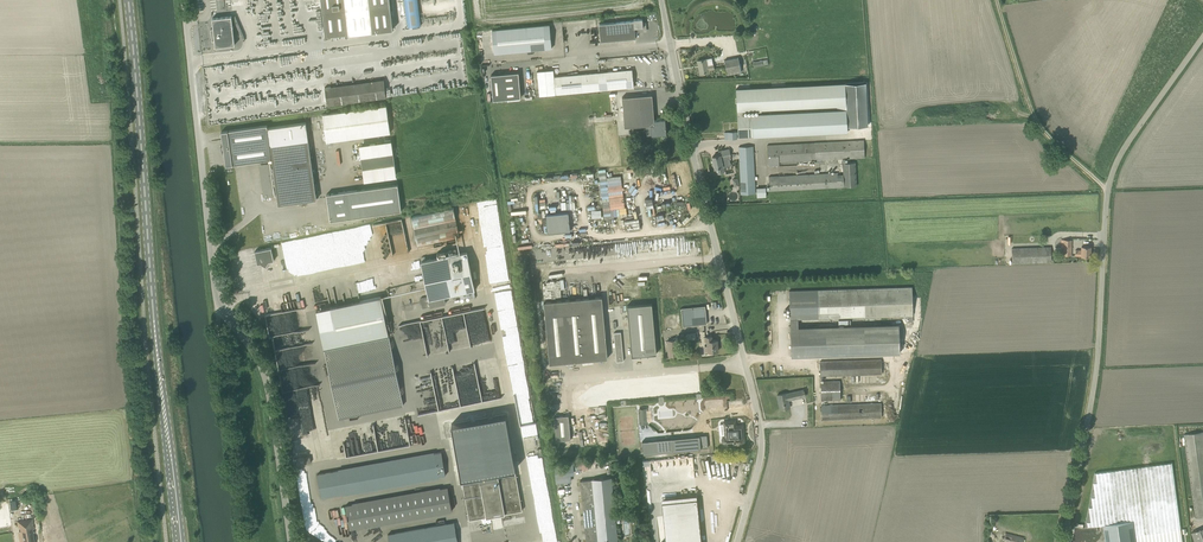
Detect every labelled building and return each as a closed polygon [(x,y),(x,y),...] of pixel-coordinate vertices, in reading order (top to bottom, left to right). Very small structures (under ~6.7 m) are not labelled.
[(325,37),(393,29),(390,0),(321,0),(325,37)] [(408,27),(421,25),(418,0),(405,0),(408,27)] [(212,18),(213,28),(211,28),(212,40),(215,40),(215,47),(235,45),(232,16),(212,18)] [(628,21),(630,39),(636,38),(635,29),(638,29),(639,30),(640,31),(646,31),(645,23),(643,23),(642,18),(634,19),(634,21),(628,21)] [(628,21),(599,24),(600,41),(630,39),(628,21)] [(549,24),(493,30),(484,31),(487,54),(495,54),(552,48),(549,24)] [(712,57),(707,58),(697,60),(700,74),(710,72),(709,70),(715,69),(713,64),(712,57)] [(725,60),(728,75),(741,72),(738,57),(725,60)] [(600,72),(601,90),(634,87),(633,69),(600,72)] [(491,75),(493,100),(521,97),(518,72),(491,75)] [(590,91),(588,73),(554,76),(556,94),(590,91)] [(386,97),(386,94),(384,79),(324,87),(327,105),(386,97)] [(738,137),(848,132),(847,127),(866,126),(864,82),(736,89),(738,137)] [(622,97),(625,127),(646,125),(647,136),(652,135),(652,136),(667,135),(665,120),(654,120),(652,95),(622,97)] [(322,114),(326,141),(390,132),(386,105),(322,114)] [(268,128),(272,159),(273,169),(271,169),(270,163),(270,164),(261,165),(260,166),(261,173),(262,174),(263,174),(264,186),(263,187),(264,195),(265,196),(274,195),(274,196),(275,196),(274,187),(276,187),(278,205),(317,199),(306,122),(268,128)] [(272,159),(268,128),(267,125),(221,131),(226,165),(272,159)] [(838,172),(812,174),(769,176),(770,191),(844,187),(844,186),(856,185),(856,162),(845,162),(845,159),(864,158),(864,140),(767,145),(768,166),(779,165),(779,162),(816,160),(816,162),(821,162),(821,160),(842,159),(843,174),(838,174),(838,172)] [(392,143),(359,148),(364,178),(396,174),(392,143)] [(738,146),(741,194),(756,193),(754,145),(738,146)] [(730,164),(728,157),(731,157),(729,149),(719,151),(720,155),(712,156),(715,168),(717,167),(718,173),(725,172),(723,166),(724,166),(724,165),(728,165),(729,165),(730,164)] [(606,169),(599,169),(602,198),(609,198),(608,184),(607,184),(606,169)] [(398,184),(327,194),(330,220),(402,210),(398,184)] [(757,197),(767,196),(767,187),(757,187),(757,197)] [(487,200),(488,208),(497,207),(496,199),(487,200)] [(602,201),(604,210),(611,209),(609,200),(602,201)] [(453,207),(411,216),(418,247),(460,237),(453,207)] [(570,231),(568,212),(546,214),(548,233),(570,231)] [(1071,255),(1071,240),(1061,240),(1061,247),(1064,247),(1064,255),(1071,255)] [(1076,250),(1076,256),(1090,256),(1090,247),(1082,246),(1082,250),(1076,250)] [(1012,263),(1051,262),(1051,247),(1012,247),(1012,263)] [(258,264),(261,263),(266,266),(269,261),(274,260),(272,248),(255,251),(258,264)] [(421,261),(429,296),(421,298),(423,308),(446,303),(444,296),(475,290),(467,251),(421,261)] [(598,287),(588,288),(588,296),(599,295),(598,287)] [(912,291),(912,287),(818,290),(819,318),(823,318),(823,319),(828,319),(828,318),(894,316),(910,315),(908,322),(913,322),(913,315),(913,311),(917,311),(917,307),(913,307),(912,296),(917,296),(916,291),(912,291)] [(818,290),(789,290),(790,319),(798,319),(819,318),(818,290)] [(330,307),(316,310),(320,328),(339,418),(404,405),(381,296),(330,307)] [(544,302),(549,363),(608,358),(602,297),(544,302)] [(627,306),(632,356),(657,353),(652,303),(627,306)] [(681,308),(683,326),(707,324),(705,305),(681,308)] [(465,311),(422,320),(423,326),(427,329),(428,329),(428,327),(431,327),(431,325),(441,323),(445,328),(447,337),(440,342),(440,343),(442,342),(443,341),(444,345),(440,345),(438,348),(439,352),(471,346),(470,343),(469,342),(468,334),(469,332),(465,330),(464,328),(459,325),(461,322),(463,322),(466,318),(465,311)] [(839,320),(839,326),(798,327),(798,319),(790,319),(791,327),(790,327),(791,357),(792,357),(792,356),(900,353),(900,339),(903,339),(903,324),(844,326),(844,325),(851,325),(851,319),(839,320)] [(309,329),(273,335),(293,444),(293,441),(294,447),(300,448),(312,446),(312,444),(312,441),(315,440),(316,434),(315,432),(317,432),(319,431),(328,433),(319,382),(317,381),(317,378),(315,363),(301,365),(301,361),(313,362),(313,355),(309,329)] [(615,346),(617,361),(623,361),(621,332),(614,333),(615,342),(612,342),(613,347),(615,346)] [(705,341),(707,341),(708,351),(718,350),(717,340),(712,340),(712,336),(705,337),(705,341)] [(677,340),(667,341),(669,355),(679,354),(677,340)] [(882,373),(881,359),(820,361),(821,375),(882,373)] [(451,369),(450,374),(447,373),(446,376),(449,377),(450,374),(455,376),(456,374),(463,376),(464,373),(466,374),(467,370),(468,367),(463,366),(464,364),(453,361),(450,369),(451,369)] [(525,380),(525,361),(509,362),(510,381),(525,380)] [(840,400),(840,381),(821,381),(821,400),(840,400)] [(787,393),(777,395),(781,410),(790,407),(788,400),(805,396),(804,389),(787,393)] [(437,410),(474,403),(473,398),(470,399),(461,396),(462,393),(464,393),(455,390),(454,394),(450,395),(449,390),(447,397),(443,396),(442,399),(440,398),(440,402),(440,403),(435,404),(438,405),(437,410)] [(882,417),(881,403),(822,405),(822,419),(882,417)] [(649,423),(647,407),(638,408),(640,424),(649,423)] [(556,441),(571,439),(569,415),(554,416),(556,441)] [(522,510),(505,416),(452,426),(456,449),(467,514),(466,514),(467,520),(522,510)] [(744,431),(742,431),(741,425),(735,426),(735,424),(735,421),(725,421),(727,436),(724,436),(723,437),(722,437),(722,438),(721,439),(721,440),(721,441),(722,442),(722,443),(723,443),(723,444),(724,444),(732,444),(732,446),(741,445),(742,445),(743,445),(744,444),(745,443),(745,442),(745,441),(745,440),(744,431)] [(1184,434),(1195,518),(1202,517),(1202,431),(1184,434)] [(379,450),(411,445),(409,434),(407,434),(407,437),(384,441),(385,445),(378,446),(379,450)] [(708,447),(707,435),(642,441),(643,453),(708,447)] [(441,452),(317,474),(322,497),(445,476),(441,452)] [(1178,505),(1158,508),(1152,465),(1103,472),(1095,473),(1093,480),(1085,525),(1085,527),(1104,525),(1106,541),(1182,541),(1178,505)] [(580,481),(586,541),(617,541),(618,541),(614,511),(611,478),(580,481)] [(447,487),(345,505),(350,529),(451,511),(447,487)] [(697,498),(662,502),(663,516),(666,541),(702,541),(697,498)] [(32,519),(18,521),(19,527),(20,526),(23,541),(34,541),(32,529),(34,529),(32,519)] [(388,534),(390,541),(457,541),(453,522),(388,534)] [(1192,532),(1196,541),(1202,541),(1202,528),(1192,532)] [(1013,541),(1023,541),(1024,537),(1006,533),(1004,539),(1004,540),(1013,541)]
